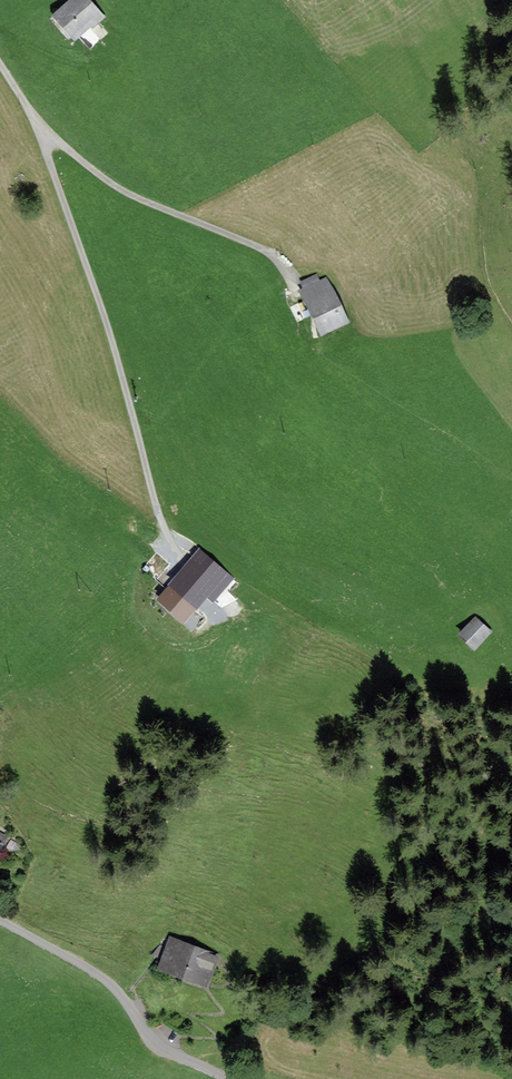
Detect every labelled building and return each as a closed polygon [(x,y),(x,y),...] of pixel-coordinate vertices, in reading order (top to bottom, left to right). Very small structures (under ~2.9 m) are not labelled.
[(86,0),(73,0),(75,2),(59,16),(76,34),(94,18),(98,22),(102,18),(86,0)] [(316,275),(301,282),(324,329),(342,321),(343,325),(350,322),(339,300),(336,302),(325,280),(320,283),(316,275)] [(205,594),(183,576),(163,599),(185,617),(205,594)] [(463,634),(475,645),(488,632),(476,621),(463,634)] [(204,979),(212,957),(174,942),(166,965),(204,979)]
